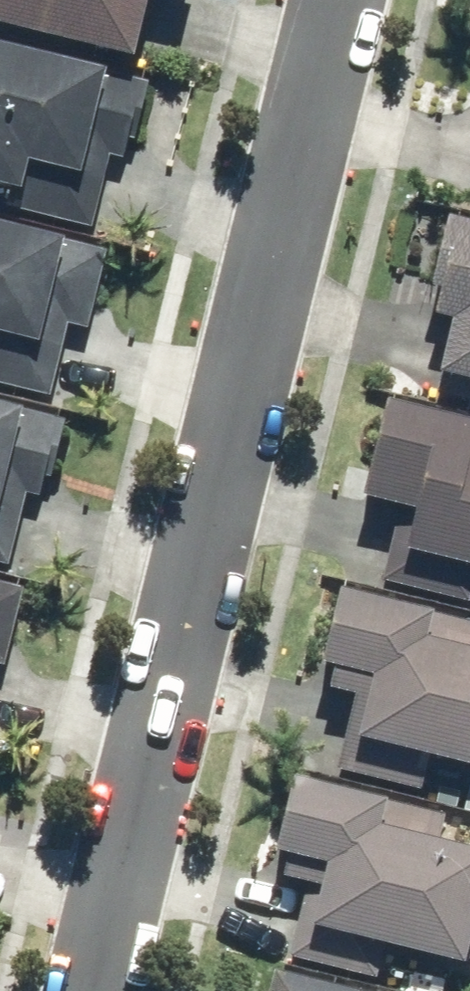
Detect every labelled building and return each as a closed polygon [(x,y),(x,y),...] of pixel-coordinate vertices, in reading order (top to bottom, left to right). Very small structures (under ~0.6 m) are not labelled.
[(146,55),(159,0),(0,0),(0,20),(146,55)] [(9,183),(4,205),(97,228),(115,158),(137,163),(158,79),(139,74),(136,85),(114,79),(118,63),(0,34),(0,180),(9,183)] [(469,371),(469,209),(461,207),(435,306),(465,314),(451,366),(469,371)] [(0,214),(0,384),(57,398),(75,325),(89,328),(109,248),(73,240),(75,233),(0,214)] [(469,560),(469,410),(399,391),(371,495),(426,509),(419,535),(400,530),(387,579),(453,596),(463,558),(469,560)] [(0,397),(0,564),(15,567),(32,497),(54,502),(74,418),(33,408),(33,405),(0,397)] [(10,668),(31,585),(0,578),(0,666),(10,668)] [(351,580),(330,660),(344,663),(337,688),(362,694),(341,769),(430,792),(440,755),(469,763),(469,616),(445,610),(446,605),(351,580)] [(303,770),(283,848),(335,860),(325,898),(310,895),(295,956),(390,979),(400,940),(469,957),(469,836),(449,831),(453,813),(398,799),(399,794),(303,770)] [(287,965),(280,990),(393,990),(287,965)]
